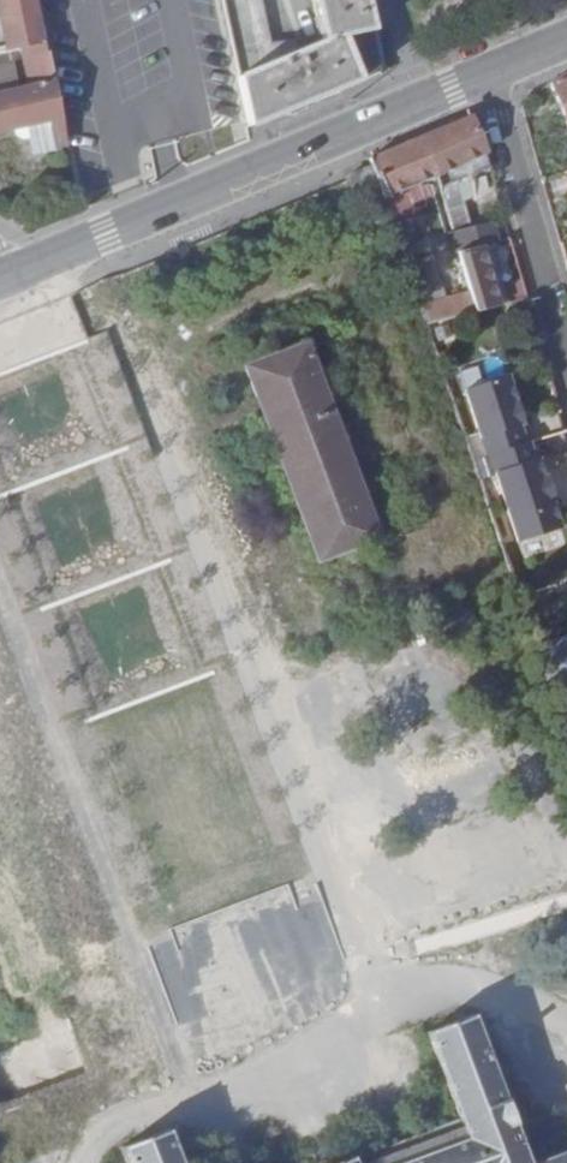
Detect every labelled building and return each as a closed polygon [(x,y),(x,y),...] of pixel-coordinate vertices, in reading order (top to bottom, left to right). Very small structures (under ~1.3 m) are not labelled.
[(3,14),(11,49),(23,46),(26,56),(32,84),(22,86),(0,91),(0,129),(28,122),(54,115),(60,143),(68,142),(37,0),(0,0),(3,14)] [(231,37),(251,127),(382,69),(367,0),(315,0),(318,14),(324,38),(278,58),(272,38),(263,0),(223,0),(231,37)] [(3,14),(0,15),(0,62),(16,58),(26,56),(23,46),(11,49),(3,14)] [(22,86),(16,58),(0,62),(0,91),(22,86)] [(550,82),(566,124),(566,75),(550,82)] [(35,149),(60,143),(54,115),(28,122),(35,149)] [(470,115),(452,123),(457,134),(475,126),(470,115)] [(452,123),(420,137),(432,173),(451,232),(470,226),(461,197),(488,186),(481,170),(490,167),(486,148),(475,126),(457,134),(452,123)] [(420,137),(370,158),(372,165),(382,195),(432,173),(420,137)] [(382,195),(372,165),(345,174),(354,201),(366,197),(374,219),(388,214),(382,195)] [(491,223),(452,234),(458,252),(482,247),(497,242),(491,223)] [(458,252),(478,311),(528,297),(523,278),(493,286),(482,247),(458,252)] [(303,342),(242,365),(316,560),(377,537),(303,342)] [(511,383),(467,396),(485,456),(526,443),(529,442),(511,383)] [(526,443),(485,456),(491,475),(494,474),(532,463),(526,443)] [(521,552),(564,537),(556,510),(558,509),(551,490),(549,491),(543,474),(540,475),(535,462),(532,463),(494,474),(521,552)] [(534,646),(562,727),(566,725),(566,636),(534,646)] [(520,1152),(469,1017),(424,1034),(456,1123),(352,1162),(350,1158),(337,1162),(335,1158),(321,1162),(524,1162),(520,1152)] [(165,1132),(117,1148),(123,1162),(177,1162),(165,1132)] [(543,1162),(566,1162),(566,1154),(543,1162)]
